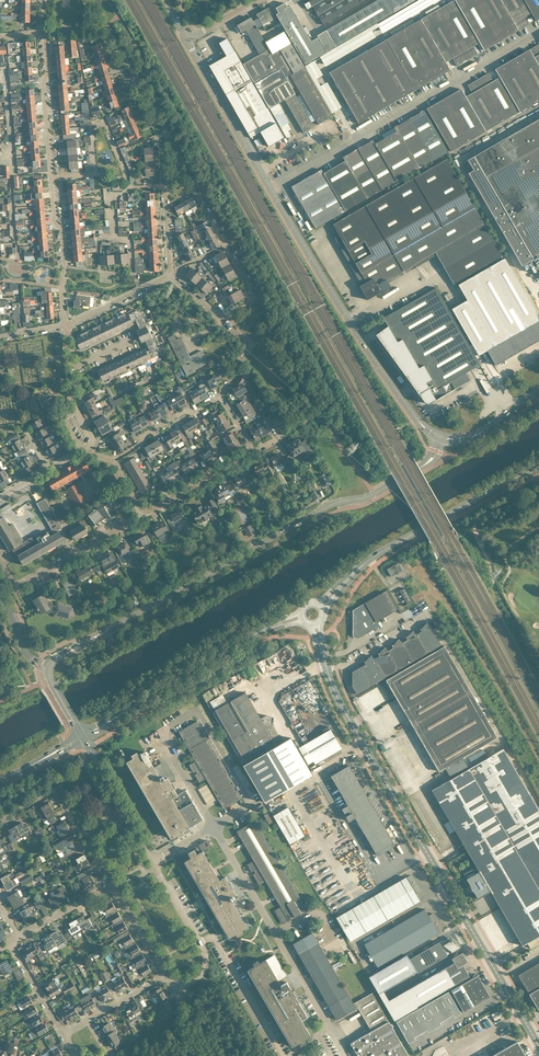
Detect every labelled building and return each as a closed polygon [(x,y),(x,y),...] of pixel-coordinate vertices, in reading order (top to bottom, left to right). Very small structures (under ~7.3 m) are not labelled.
[(323,25),(355,6),(351,0),(323,0),(312,6),(323,25)] [(379,21),(394,12),(387,0),(378,0),(327,31),(336,47),(379,21)] [(394,12),(412,2),(415,0),(387,0),(394,12)] [(467,60),(478,54),(473,46),(480,43),(480,42),(455,0),(438,10),(467,60)] [(480,42),(480,43),(484,51),(502,40),(478,0),(455,0),(480,42)] [(501,0),(478,0),(502,40),(519,31),(501,0)] [(519,31),(529,25),(524,17),(531,13),(524,0),(501,0),(519,31)] [(531,13),(536,21),(538,19),(538,0),(524,0),(531,13)] [(276,15),(306,65),(336,47),(327,31),(318,36),(319,37),(312,42),(291,6),(288,8),(285,3),(276,8),(279,13),(276,15)] [(280,23),(271,7),(267,9),(267,8),(256,14),(263,25),(273,19),(276,25),(280,23)] [(438,10),(421,20),(446,62),(452,58),(457,66),(467,60),(438,10)] [(246,31),(257,50),(267,44),(266,42),(254,22),(251,17),(237,26),(241,33),(246,31)] [(404,30),(433,80),(450,70),(446,62),(421,20),(404,30)] [(404,30),(388,39),(380,44),(329,73),(358,123),(433,80),(404,30)] [(284,32),(266,42),(267,44),(273,54),(280,50),(291,43),(284,32)] [(226,95),(249,81),(251,80),(228,39),(219,43),(227,56),(210,66),(226,95)] [(55,46),(56,53),(78,51),(76,40),(59,42),(59,46),(55,46)] [(30,42),(23,42),(23,46),(18,46),(17,43),(8,44),(9,50),(18,49),(30,48),(30,42)] [(280,50),(294,73),(305,67),(291,43),(280,50)] [(92,47),(94,53),(102,51),(100,44),(92,47)] [(257,50),(260,54),(262,59),(267,57),(276,71),(281,68),(286,77),(290,75),(294,73),(280,50),(273,54),(267,44),(257,50)] [(529,50),(538,67),(538,44),(529,50)] [(81,60),(95,56),(96,59),(104,57),(102,51),(94,53),(91,53),(88,54),(85,55),(84,49),(80,50),(81,60)] [(538,101),(538,67),(529,50),(512,60),(537,102),(538,101)] [(79,57),(78,51),(56,53),(57,59),(65,59),(65,58),(75,57),(79,57)] [(259,81),(266,77),(276,71),(267,57),(262,59),(260,54),(248,61),(259,81)] [(106,63),(104,57),(96,59),(97,63),(91,65),(91,67),(106,63)] [(520,112),(537,102),(512,60),(495,69),(500,77),(520,112)] [(243,64),(255,84),(259,81),(248,61),(243,64)] [(99,68),(100,72),(108,69),(106,63),(91,67),(92,70),(99,68)] [(305,67),(294,73),(290,75),(296,86),(316,120),(319,125),(333,116),(305,67)] [(25,68),(25,71),(15,72),(15,69),(9,70),(9,76),(10,76),(19,75),(22,75),(33,74),(32,68),(25,68)] [(281,68),(276,71),(266,77),(273,89),(281,102),(285,100),(304,133),(314,127),(312,122),(292,88),(286,77),(281,68)] [(95,80),(99,79),(102,78),(110,75),(108,69),(100,72),(101,75),(94,77),(95,80)] [(489,73),(478,79),(503,122),(520,112),(500,77),(493,81),(489,73)] [(110,75),(102,78),(99,79),(95,80),(96,83),(103,81),(104,84),(112,82),(110,75)] [(290,75),(286,77),(292,88),(296,86),(290,75)] [(266,77),(259,81),(255,84),(267,104),(269,109),(281,102),(273,89),(266,77)] [(466,97),(486,132),(503,122),(478,79),(468,85),(472,93),(466,97)] [(258,133),(261,132),(269,146),(284,138),(251,80),(249,81),(226,95),(231,104),(251,138),(252,138),(251,137),(255,135),(254,133),(257,132),(258,133)] [(88,89),(87,89),(88,95),(91,94),(99,92),(105,90),(113,88),(112,82),(104,84),(104,87),(98,89),(93,91),(92,87),(88,89)] [(115,94),(113,88),(105,90),(107,96),(115,94)] [(19,94),(12,94),(12,98),(35,95),(34,89),(29,90),(26,90),(26,93),(19,94)] [(462,89),(444,99),(469,142),(486,132),(466,97),(462,89)] [(59,92),(60,98),(68,97),(68,93),(81,92),(80,90),(75,90),(71,90),(68,91),(59,92)] [(107,96),(109,102),(117,100),(115,94),(107,96)] [(469,142),(444,99),(427,109),(430,114),(452,152),(469,142)] [(103,104),(102,105),(103,106),(103,108),(106,107),(108,112),(107,112),(112,111),(111,109),(119,106),(117,100),(109,102),(106,103),(103,104)] [(36,109),(35,102),(27,103),(27,107),(21,107),(20,105),(12,106),(12,111),(36,109)] [(119,114),(117,115),(118,116),(119,118),(131,113),(128,107),(126,108),(122,110),(118,112),(119,114)] [(62,115),(60,115),(60,119),(62,119),(62,121),(78,120),(84,120),(90,119),(90,116),(90,113),(89,111),(89,110),(82,111),(83,115),(75,116),(75,117),(69,118),(69,115),(67,115),(62,115)] [(424,110),(409,119),(434,162),(449,153),(427,115),(424,110)] [(131,113),(119,118),(120,121),(126,119),(128,122),(133,119),(131,113)] [(106,116),(107,118),(109,123),(115,120),(114,117),(111,118),(109,114),(106,116)] [(128,122),(130,128),(136,125),(133,119),(128,122)] [(418,170),(434,162),(409,119),(394,128),(396,132),(418,170)] [(468,160),(474,170),(468,173),(522,266),(533,259),(538,269),(538,119),(474,156),(468,160)] [(62,121),(63,128),(70,127),(70,124),(78,123),(78,120),(62,121)] [(139,131),(136,125),(130,128),(133,134),(139,131)] [(70,127),(63,128),(63,135),(67,135),(67,138),(70,137),(70,134),(71,134),(70,131),(79,130),(79,127),(70,127)] [(130,135),(127,136),(128,140),(134,137),(135,140),(136,139),(141,137),(139,131),(133,134),(130,135)] [(375,144),(397,182),(418,170),(396,132),(375,144)] [(331,141),(334,145),(346,138),(344,134),(331,141)] [(67,138),(68,148),(77,147),(77,140),(73,141),(73,138),(70,138),(70,137),(67,138)] [(122,139),(117,141),(119,147),(127,145),(126,141),(124,137),(122,139)] [(382,191),(397,182),(375,144),(373,140),(358,149),(382,191)] [(367,200),(382,191),(358,149),(343,157),(345,161),(367,200)] [(40,154),(31,154),(32,158),(25,158),(17,159),(17,162),(40,160),(40,154)] [(40,160),(17,162),(18,167),(27,166),(27,167),(29,168),(32,168),(33,173),(39,172),(39,167),(41,167),(40,160)] [(447,160),(336,223),(337,225),(334,226),(367,282),(360,286),(368,300),(391,287),(387,280),(435,252),(454,284),(502,257),(447,160)] [(78,161),(69,162),(70,169),(71,169),(72,173),(79,172),(79,168),(79,163),(78,161)] [(345,161),(324,173),(346,211),(367,200),(345,161)] [(331,220),(346,211),(324,173),(322,169),(307,178),(331,220)] [(31,187),(34,187),(43,186),(42,179),(41,174),(38,175),(34,175),(33,175),(34,180),(30,180),(31,184),(27,184),(27,187),(31,187)] [(17,176),(13,176),(14,189),(20,188),(23,188),(23,181),(20,181),(19,176),(18,176),(17,176)] [(321,226),(331,220),(307,178),(291,187),(316,228),(321,226)] [(90,186),(87,186),(76,187),(76,180),(71,181),(71,184),(68,184),(68,191),(77,190),(80,190),(89,189),(95,189),(94,179),(90,179),(90,186)] [(143,200),(139,200),(139,201),(155,200),(154,193),(153,193),(152,193),(152,191),(148,191),(146,192),(144,192),(146,194),(146,197),(143,198),(143,200)] [(136,193),(128,194),(129,201),(136,201),(136,193)] [(187,201),(191,209),(198,206),(193,197),(187,201)] [(187,201),(181,204),(185,213),(191,209),(187,201)] [(184,210),(185,213),(181,204),(174,207),(179,216),(182,215),(181,212),(184,210)] [(197,220),(199,223),(200,225),(206,221),(204,216),(197,220)] [(210,228),(206,221),(200,225),(198,226),(201,232),(202,232),(210,228)] [(84,235),(84,231),(87,231),(87,232),(90,232),(90,231),(99,230),(99,234),(110,233),(110,226),(106,226),(92,228),(72,230),(72,236),(81,235),(84,235)] [(213,233),(210,228),(202,232),(205,238),(213,233)] [(179,242),(186,239),(189,237),(188,235),(185,237),(183,233),(176,236),(179,242)] [(207,241),(208,240),(210,243),(217,239),(213,233),(205,238),(207,241)] [(192,236),(189,237),(186,239),(179,242),(182,248),(189,245),(192,244),(191,241),(190,239),(193,238),(195,241),(197,240),(194,235),(192,236)] [(214,249),(220,246),(217,239),(210,243),(214,249)] [(94,241),(85,241),(73,242),(73,249),(82,248),(81,245),(88,244),(88,246),(96,245),(96,240),(94,241)] [(182,248),(185,254),(192,251),(189,245),(182,248)] [(107,250),(107,255),(108,265),(115,264),(114,255),(114,251),(111,251),(111,249),(107,250)] [(192,251),(185,254),(187,258),(181,261),(183,264),(187,262),(197,257),(194,251),(192,252),(192,251)] [(215,256),(212,257),(215,264),(218,262),(227,257),(223,251),(218,254),(215,256)] [(149,252),(146,252),(135,253),(135,260),(143,259),(143,255),(147,255),(150,255),(150,259),(158,258),(158,252),(149,252)] [(86,254),(82,255),(74,255),(75,262),(76,262),(77,267),(87,268),(86,257),(89,257),(89,254),(86,254)] [(222,268),(230,264),(227,257),(218,262),(222,268)] [(474,276),(510,338),(518,353),(538,341),(538,318),(538,315),(504,258),(474,276)] [(135,266),(136,273),(140,272),(140,268),(144,268),(150,268),(151,272),(159,271),(159,264),(150,265),(135,266)] [(222,268),(225,274),(233,270),(230,264),(222,268)] [(185,275),(191,280),(197,273),(192,268),(185,275)] [(233,270),(225,274),(228,281),(237,276),(233,270)] [(197,273),(191,280),(196,284),(202,277),(197,273)] [(518,353),(510,338),(474,276),(458,284),(467,300),(452,309),(472,343),(476,351),(478,354),(479,355),(487,350),(496,365),(516,354),(518,353)] [(196,284),(201,289),(208,282),(202,277),(196,284)] [(208,282),(201,289),(207,294),(213,286),(208,282)] [(5,291),(18,290),(18,284),(17,284),(10,283),(10,284),(10,290),(5,291)] [(32,300),(32,301),(36,300),(40,300),(53,299),(52,292),(52,288),(45,287),(46,291),(41,291),(42,295),(37,296),(38,297),(34,297),(34,296),(24,297),(22,297),(22,301),(23,301),(29,301),(29,300),(30,300),(32,300)] [(388,326),(376,335),(424,401),(426,403),(428,404),(430,404),(432,403),(449,393),(449,392),(456,389),(461,386),(468,381),(468,382),(471,380),(470,380),(466,373),(481,364),(480,364),(475,355),(478,354),(476,351),(472,343),(469,345),(467,340),(450,311),(437,287),(384,318),(388,326)] [(245,298),(240,289),(234,293),(231,295),(235,303),(245,298)] [(90,307),(91,297),(76,295),(76,300),(74,300),(74,308),(80,309),(80,306),(90,307)] [(226,308),(235,303),(231,295),(221,300),(226,308)] [(80,334),(77,336),(78,338),(80,342),(79,342),(82,348),(83,350),(91,346),(90,344),(133,324),(135,323),(138,330),(136,331),(142,343),(144,342),(147,349),(145,349),(108,367),(107,365),(99,369),(100,371),(103,377),(104,376),(106,380),(107,382),(110,381),(113,379),(117,377),(118,379),(117,379),(118,382),(122,380),(120,376),(122,375),(130,371),(132,370),(136,369),(138,367),(141,366),(145,364),(148,363),(151,361),(156,359),(155,357),(158,355),(159,351),(160,351),(158,348),(160,347),(157,339),(154,333),(151,328),(148,322),(145,314),(143,315),(141,312),(137,311),(137,310),(134,312),(133,310),(125,313),(118,317),(115,318),(114,319),(112,319),(105,323),(100,325),(93,328),(88,331),(81,334),(80,334)] [(54,312),(39,313),(40,316),(46,316),(46,320),(50,320),(50,319),(54,318),(54,312)] [(20,316),(14,316),(10,317),(10,320),(15,319),(15,324),(21,323),(20,316)] [(190,357),(186,348),(181,338),(177,340),(174,335),(168,338),(171,342),(187,375),(194,372),(193,370),(208,362),(202,351),(190,357)] [(213,375),(213,377),(218,384),(219,383),(218,381),(223,378),(220,372),(224,369),(228,371),(229,368),(224,365),(216,370),(217,372),(213,375)] [(237,387),(233,389),(237,396),(239,395),(241,394),(241,395),(242,394),(244,393),(247,391),(244,386),(243,385),(246,383),(248,379),(247,378),(249,375),(248,374),(243,372),(235,385),(236,386),(236,385),(237,387)] [(203,381),(204,381),(208,388),(210,392),(213,390),(212,389),(219,385),(218,384),(213,377),(207,380),(206,379),(203,381)] [(204,381),(194,387),(202,400),(208,396),(205,390),(208,388),(204,381)] [(178,395),(175,397),(180,406),(187,402),(186,400),(185,399),(183,396),(186,394),(184,391),(181,386),(178,387),(179,389),(176,391),(178,395)] [(194,386),(184,391),(186,394),(188,398),(191,397),(195,404),(202,400),(194,387),(194,386)] [(88,408),(96,404),(97,404),(95,400),(97,399),(94,393),(86,398),(88,401),(85,402),(88,408)] [(169,395),(163,399),(165,402),(168,408),(169,408),(167,405),(170,404),(172,407),(171,407),(172,408),(173,410),(180,406),(175,397),(171,399),(169,395)] [(245,395),(238,399),(240,398),(242,401),(237,404),(240,411),(251,404),(245,395)] [(111,396),(107,398),(111,405),(113,407),(116,405),(114,401),(111,396)] [(122,397),(114,401),(116,405),(117,407),(121,405),(120,403),(126,400),(124,396),(122,397)] [(154,405),(161,417),(168,413),(163,404),(159,406),(157,403),(154,405)] [(98,409),(96,404),(88,408),(87,409),(91,416),(96,413),(98,416),(104,412),(108,410),(107,408),(103,410),(101,407),(98,409)] [(249,418),(251,417),(256,414),(251,404),(240,411),(244,417),(249,414),(251,417),(249,418)] [(154,421),(161,417),(154,405),(151,406),(153,410),(149,413),(154,421)] [(280,412),(279,411),(277,413),(277,414),(278,415),(272,418),(270,415),(265,418),(269,424),(271,428),(270,427),(274,425),(275,429),(283,424),(282,422),(285,420),(280,412)] [(219,424),(226,420),(222,413),(218,415),(216,412),(209,416),(213,423),(217,420),(219,424)] [(130,424),(132,428),(135,432),(142,428),(135,416),(134,414),(133,414),(130,415),(130,417),(131,418),(128,420),(130,424)] [(138,414),(135,416),(142,428),(149,424),(144,415),(140,418),(138,414)] [(99,418),(94,421),(98,428),(109,422),(110,421),(108,418),(107,419),(104,415),(99,418)] [(261,426),(258,428),(263,436),(269,432),(266,426),(269,424),(265,418),(259,421),(261,426)] [(43,424),(40,419),(30,424),(34,430),(39,427),(41,430),(45,427),(45,428),(48,426),(46,423),(43,424)] [(196,419),(189,422),(194,431),(198,429),(199,430),(201,428),(196,419)] [(230,427),(226,420),(219,424),(221,428),(217,430),(219,433),(230,427)] [(98,428),(99,428),(100,428),(101,430),(100,431),(103,435),(113,429),(109,422),(98,428)] [(194,431),(189,422),(183,426),(190,438),(193,436),(191,433),(194,431)] [(254,429),(252,425),(249,427),(253,436),(254,437),(256,440),(263,436),(258,428),(254,429)] [(41,430),(35,433),(39,439),(44,436),(46,439),(50,436),(53,435),(49,429),(47,430),(45,428),(45,427),(41,430)] [(121,428),(117,430),(112,433),(113,433),(114,432),(116,435),(110,438),(114,445),(123,440),(121,436),(124,434),(121,428)] [(171,433),(170,433),(171,434),(172,436),(176,442),(176,443),(178,446),(181,444),(184,442),(188,449),(191,447),(187,441),(185,436),(182,432),(179,433),(177,429),(171,433)] [(164,443),(165,445),(169,451),(175,448),(173,445),(176,443),(176,442),(172,436),(171,434),(170,433),(171,433),(170,432),(167,434),(168,436),(165,438),(167,442),(168,443),(165,444),(164,443)] [(225,439),(228,444),(236,439),(232,433),(229,434),(228,432),(219,437),(222,441),(225,439)] [(10,445),(11,444),(13,449),(23,443),(28,440),(27,440),(23,443),(18,434),(10,439),(10,440),(8,441),(10,445)] [(46,439),(40,442),(44,448),(49,445),(51,448),(55,445),(58,444),(57,442),(54,438),(52,439),(50,436),(46,439)] [(299,439),(288,445),(294,456),(303,450),(305,454),(307,457),(313,454),(314,453),(305,438),(304,438),(300,441),(299,439)] [(237,439),(236,439),(228,444),(230,449),(226,451),(229,456),(238,451),(237,448),(241,446),(237,439)] [(123,440),(114,445),(117,451),(124,448),(126,446),(130,444),(128,441),(125,443),(123,440)] [(158,440),(152,444),(157,454),(161,452),(163,455),(167,453),(169,452),(169,451),(165,445),(162,447),(158,440)] [(210,449),(206,452),(211,459),(217,455),(214,451),(217,449),(220,454),(213,440),(212,440),(209,441),(211,444),(208,446),(210,449)] [(28,451),(23,443),(13,449),(16,453),(17,452),(19,456),(28,451)] [(154,456),(157,454),(152,444),(145,448),(149,454),(146,455),(150,463),(156,459),(154,456)] [(51,448),(45,451),(49,457),(54,454),(56,457),(63,453),(59,447),(57,448),(55,445),(51,448)] [(195,454),(198,459),(198,460),(202,458),(205,463),(211,459),(206,452),(203,453),(201,450),(195,454)] [(20,460),(22,465),(32,459),(37,457),(37,456),(32,459),(28,451),(19,456),(21,460),(20,460)] [(191,460),(187,462),(192,470),(199,466),(195,460),(198,459),(195,454),(194,452),(188,455),(191,460)] [(282,460),(281,458),(279,454),(271,458),(274,463),(272,464),(275,469),(284,464),(282,460)] [(289,455),(285,458),(289,464),(288,465),(293,474),(294,473),(296,472),(298,471),(293,462),(289,455)] [(125,463),(128,469),(137,463),(134,458),(124,463),(124,464),(125,463)] [(37,467),(32,459),(22,465),(25,469),(26,468),(28,472),(37,467)] [(78,510),(84,507),(89,504),(77,483),(92,474),(84,459),(58,473),(60,476),(49,482),(52,486),(53,490),(65,483),(66,484),(65,485),(64,486),(64,487),(65,487),(65,488),(66,488),(66,489),(67,488),(67,489),(78,510)] [(175,462),(180,471),(183,470),(185,474),(192,470),(187,462),(184,464),(181,459),(176,462),(175,462)] [(172,470),(168,472),(173,481),(180,477),(176,471),(179,469),(180,472),(180,471),(175,462),(169,466),(172,470)] [(137,463),(128,469),(131,474),(140,469),(137,463)] [(276,475),(272,469),(269,463),(263,467),(261,464),(254,468),(255,470),(254,471),(256,475),(265,470),(267,468),(272,477),(276,475)] [(131,474),(134,479),(143,474),(140,469),(131,474)] [(156,474),(158,477),(163,485),(163,484),(160,480),(163,478),(165,482),(164,482),(165,483),(167,485),(173,481),(168,472),(165,474),(162,470),(156,474)] [(286,492),(290,489),(280,472),(277,475),(286,492)] [(7,474),(0,477),(0,484),(2,487),(10,483),(8,479),(9,478),(7,474)] [(143,474),(134,479),(137,485),(146,479),(143,474)] [(247,481),(243,474),(235,479),(237,481),(233,483),(237,491),(241,488),(239,485),(243,483),(246,488),(249,486),(247,481)] [(325,487),(331,484),(325,474),(319,477),(325,487)] [(137,485),(140,490),(150,485),(146,479),(137,485)] [(255,482),(251,484),(254,489),(253,490),(255,494),(260,491),(255,482)] [(236,493),(231,484),(226,487),(225,485),(222,487),(221,485),(218,486),(219,488),(216,490),(217,492),(214,494),(218,500),(218,501),(219,501),(220,503),(221,502),(222,503),(225,501),(225,500),(236,493)] [(150,485),(140,490),(143,496),(153,490),(150,485)] [(37,538),(38,539),(36,540),(33,536),(24,542),(23,540),(21,541),(20,540),(22,539),(13,524),(9,526),(6,522),(7,522),(6,521),(6,522),(4,517),(3,517),(0,519),(0,534),(10,550),(9,550),(10,551),(12,549),(18,558),(16,559),(16,560),(20,558),(24,565),(24,564),(64,541),(65,541),(59,531),(58,530),(59,530),(60,531),(62,530),(61,528),(63,528),(45,498),(44,498),(45,499),(37,503),(37,502),(36,503),(52,530),(48,532),(48,531),(43,534),(41,535),(42,535),(37,538)] [(88,515),(86,519),(89,523),(91,524),(92,526),(96,525),(97,525),(97,524),(97,523),(98,524),(98,523),(98,522),(100,522),(100,521),(101,521),(108,517),(110,515),(111,517),(115,514),(109,504),(106,498),(101,501),(94,505),(96,508),(95,509),(93,510),(93,512),(92,512),(91,513),(90,513),(90,514),(89,514),(88,515)] [(219,510),(212,499),(208,502),(210,505),(208,507),(207,506),(203,508),(202,506),(195,509),(197,512),(193,514),(197,522),(198,522),(199,524),(203,522),(204,523),(210,519),(209,518),(213,516),(212,514),(211,513),(214,512),(214,513),(219,510)] [(169,519),(167,520),(174,531),(178,529),(176,526),(184,521),(183,521),(178,512),(171,515),(172,517),(169,519)] [(72,530),(70,527),(65,530),(64,530),(68,537),(69,537),(71,535),(74,539),(75,538),(76,540),(88,533),(87,531),(88,530),(86,527),(89,525),(85,518),(85,519),(79,522),(81,525),(72,530)] [(157,536),(162,533),(163,534),(165,532),(166,534),(170,532),(164,522),(161,524),(159,522),(152,527),(152,528),(151,528),(153,532),(155,532),(157,536)] [(189,523),(185,525),(191,535),(195,532),(189,523)] [(252,535),(256,533),(251,525),(248,527),(248,526),(244,528),(248,536),(252,534),(252,535)] [(141,533),(134,538),(136,542),(137,544),(139,546),(143,544),(148,541),(148,542),(152,540),(150,538),(147,534),(145,536),(144,537),(141,533)] [(120,551),(117,553),(119,556),(119,557),(122,563),(126,561),(124,557),(128,554),(130,557),(130,558),(133,556),(130,552),(129,550),(125,543),(118,547),(120,551)] [(150,552),(148,549),(139,554),(141,556),(143,560),(151,555),(154,553),(152,550),(150,552)] [(104,563),(103,563),(102,564),(103,568),(107,574),(120,567),(115,557),(112,559),(108,553),(100,557),(102,560),(101,560),(102,561),(104,563)] [(138,554),(134,556),(142,570),(146,567),(138,554)] [(403,570),(398,563),(387,569),(392,577),(403,570)] [(103,574),(101,570),(98,566),(92,569),(91,568),(91,569),(89,566),(81,571),(80,569),(76,571),(79,576),(81,580),(93,573),(93,572),(97,570),(100,576),(103,574)] [(78,592),(72,579),(63,584),(69,596),(78,592)] [(404,597),(408,604),(412,601),(405,588),(400,591),(404,597)] [(134,590),(129,593),(134,601),(138,599),(134,590)] [(379,625),(377,621),(398,609),(387,590),(365,603),(366,603),(354,610),(354,635),(358,638),(379,625)] [(46,611),(47,612),(48,613),(50,613),(52,612),(54,616),(68,620),(74,616),(75,612),(72,605),(58,602),(54,604),(53,603),(51,602),(49,602),(43,592),(40,594),(41,595),(33,600),(38,608),(36,608),(38,611),(39,610),(41,614),(46,611)] [(416,634),(427,653),(441,645),(431,627),(427,623),(422,627),(423,628),(420,629),(421,631),(416,634)] [(402,642),(413,661),(427,653),(416,634),(413,631),(408,635),(409,636),(406,637),(407,639),(402,642)] [(388,651),(388,650),(399,669),(413,661),(402,642),(399,639),(394,644),(395,644),(392,645),(394,648),(388,651)] [(387,681),(384,682),(392,697),(395,695),(431,757),(439,770),(439,771),(445,768),(452,779),(468,769),(462,758),(497,737),(445,646),(386,680),(387,681)] [(374,659),(385,677),(399,669),(388,650),(385,647),(380,652),(381,652),(378,654),(380,656),(374,659)] [(347,656),(350,660),(357,656),(354,652),(347,656)] [(359,668),(370,687),(383,679),(385,677),(374,659),(371,655),(366,660),(367,660),(364,662),(366,664),(359,668)] [(357,694),(370,687),(359,668),(353,672),(352,686),(357,694)] [(228,703),(215,710),(216,711),(219,716),(246,764),(283,743),(272,725),(273,720),(274,717),(271,716),(266,715),(261,718),(256,710),(249,699),(246,693),(240,696),(228,703)] [(242,797),(197,721),(179,732),(196,761),(189,765),(194,772),(200,768),(202,771),(195,775),(200,782),(206,778),(223,808),(242,797)] [(331,729),(304,744),(314,761),(315,764),(316,763),(342,748),(331,729)] [(246,764),(244,765),(265,801),(312,774),(310,771),(291,738),(283,743),(246,764)] [(304,744),(299,747),(308,764),(314,761),(304,744)] [(452,779),(432,790),(466,848),(537,806),(503,749),(468,769),(452,779)] [(160,778),(145,752),(127,762),(173,841),(191,831),(189,827),(203,819),(186,790),(178,795),(174,789),(176,788),(173,782),(171,783),(168,778),(165,779),(163,776),(160,778)] [(331,776),(332,777),(334,780),(348,805),(342,809),(347,816),(346,816),(349,821),(355,817),(373,847),(376,852),(393,842),(349,765),(331,776)] [(41,807),(43,811),(45,815),(54,810),(49,802),(41,807)] [(466,848),(467,850),(471,856),(477,867),(478,869),(491,891),(500,907),(523,945),(527,942),(538,936),(538,810),(537,806),(466,848)] [(288,807),(273,815),(290,844),(304,836),(288,807)] [(45,815),(42,817),(44,822),(47,826),(50,823),(51,823),(56,820),(57,820),(55,816),(56,815),(54,810),(45,815)] [(268,813),(264,815),(269,824),(273,822),(268,813)] [(67,825),(65,820),(62,822),(60,820),(59,821),(57,823),(56,820),(51,823),(52,826),(53,825),(55,828),(53,831),(53,833),(57,831),(59,830),(67,825)] [(255,820),(237,831),(254,860),(247,864),(252,872),(255,870),(258,868),(260,870),(257,872),(253,874),(259,885),(266,881),(281,907),(289,921),(307,910),(282,867),(279,861),(255,820)] [(450,833),(454,830),(449,821),(444,823),(450,833)] [(22,822),(16,826),(22,836),(24,837),(25,836),(26,834),(31,831),(29,826),(27,824),(24,825),(22,822)] [(61,832),(58,833),(59,834),(60,837),(66,834),(68,833),(67,831),(70,829),(67,825),(59,830),(61,832)] [(12,842),(22,836),(16,826),(9,830),(11,833),(8,834),(10,837),(12,842)] [(58,843),(62,850),(65,849),(73,844),(71,840),(69,841),(67,838),(61,841),(58,843)] [(311,838),(302,843),(305,849),(314,844),(311,838)] [(178,856),(175,858),(177,862),(178,862),(183,870),(185,869),(197,890),(201,888),(206,896),(200,899),(203,905),(209,902),(229,937),(234,934),(236,933),(240,931),(242,930),(247,927),(244,921),(240,915),(232,901),(235,899),(233,896),(236,894),(232,889),(234,888),(231,882),(229,883),(229,882),(226,877),(220,880),(206,856),(203,851),(211,846),(207,840),(199,845),(200,846),(193,850),(187,854),(179,858),(178,856)] [(73,850),(76,848),(73,844),(65,849),(62,850),(66,856),(72,853),(73,852),(73,850)] [(0,853),(0,856),(0,857),(10,851),(9,848),(0,853)] [(80,855),(72,859),(75,865),(73,866),(76,865),(79,863),(87,859),(84,854),(81,856),(80,855)] [(76,865),(73,866),(74,867),(77,873),(82,871),(80,868),(81,868),(89,863),(87,859),(79,863),(76,865)] [(473,869),(464,874),(467,879),(466,879),(470,886),(474,892),(478,899),(491,891),(478,869),(474,871),(473,869)] [(86,870),(77,875),(80,879),(79,880),(81,884),(84,882),(93,878),(94,877),(91,872),(89,873),(90,873),(88,875),(86,870)] [(1,878),(4,884),(11,880),(10,878),(14,875),(12,872),(1,878)] [(32,875),(20,882),(22,885),(33,878),(32,875)] [(354,926),(359,936),(420,900),(416,894),(420,892),(421,889),(413,876),(411,875),(407,877),(406,877),(336,918),(344,932),(354,926)] [(11,880),(4,884),(8,890),(12,887),(17,884),(16,881),(14,878),(11,880)] [(95,882),(93,878),(84,882),(87,887),(85,888),(87,892),(96,887),(93,883),(95,882)] [(60,903),(63,901),(64,900),(66,898),(63,893),(66,891),(63,886),(57,889),(59,891),(58,892),(57,892),(55,893),(55,894),(60,903)] [(11,902),(18,898),(21,897),(18,891),(8,897),(11,902)] [(43,904),(47,902),(50,900),(53,906),(56,904),(57,905),(60,903),(55,894),(52,896),(50,893),(40,899),(43,904)] [(21,897),(18,898),(11,902),(15,908),(21,904),(24,902),(21,897)] [(33,901),(38,909),(40,908),(38,906),(43,904),(40,899),(39,897),(33,901)] [(105,902),(99,905),(104,912),(107,910),(108,913),(111,912),(116,909),(112,902),(107,905),(105,902)] [(43,904),(38,906),(40,908),(41,908),(41,909),(46,916),(49,914),(43,904)] [(21,912),(24,917),(31,913),(33,912),(30,906),(21,912)] [(425,909),(420,912),(364,944),(378,968),(439,933),(438,932),(442,930),(443,927),(436,914),(433,913),(429,915),(425,909)] [(30,925),(38,920),(33,912),(31,913),(24,917),(27,923),(29,922),(30,925)] [(117,922),(122,919),(118,912),(113,915),(111,912),(108,913),(106,914),(110,922),(112,920),(114,923),(117,922)] [(79,917),(76,919),(82,930),(92,925),(93,925),(97,924),(95,921),(94,918),(93,918),(92,915),(88,918),(89,920),(86,922),(85,919),(83,916),(80,917),(79,917)] [(71,925),(68,927),(70,931),(73,935),(73,936),(73,935),(76,940),(79,938),(76,934),(82,930),(76,919),(73,921),(72,922),(70,923),(70,924),(71,925)] [(120,933),(123,932),(128,929),(124,922),(119,925),(117,922),(114,923),(112,925),(116,932),(118,930),(120,933)] [(501,937),(510,929),(508,926),(508,925),(507,924),(502,928),(503,929),(500,931),(502,934),(500,935),(501,937)] [(53,932),(50,934),(56,945),(57,945),(57,946),(60,944),(60,943),(66,940),(63,935),(62,933),(59,934),(57,931),(54,932),(53,932)] [(358,1055),(409,1055),(372,992),(353,1003),(312,932),(293,944),(337,1019),(360,1006),(373,1030),(351,1043),(358,1055)] [(44,946),(41,948),(46,958),(50,956),(51,955),(50,954),(50,953),(48,950),(53,947),(56,945),(55,942),(50,934),(47,935),(46,937),(44,938),(44,939),(47,944),(44,946)] [(132,937),(130,934),(125,937),(123,934),(117,937),(124,947),(125,947),(130,944),(134,941),(133,940),(134,940),(134,939),(133,937),(132,937)] [(440,942),(434,945),(410,959),(417,971),(418,972),(447,955),(449,954),(450,951),(451,951),(451,952),(452,952),(456,950),(461,948),(461,947),(461,946),(453,941),(453,939),(452,939),(450,939),(449,938),(448,939),(449,939),(448,941),(445,939),(440,942)] [(29,944),(29,946),(34,955),(37,954),(39,958),(44,955),(42,951),(39,946),(36,948),(34,943),(33,944),(32,943),(29,944)] [(130,944),(125,947),(130,956),(135,953),(136,954),(141,951),(137,944),(131,947),(130,944)] [(34,955),(29,946),(24,949),(25,952),(21,954),(26,962),(30,970),(33,968),(30,963),(31,962),(30,960),(32,959),(31,957),(34,955)] [(454,962),(441,970),(408,989),(418,1006),(470,976),(463,964),(468,961),(463,952),(452,958),(454,962)] [(130,956),(134,964),(137,962),(139,965),(140,964),(141,964),(147,961),(142,954),(137,957),(136,954),(135,953),(130,956)] [(387,988),(417,971),(410,959),(407,954),(369,976),(379,993),(387,988)] [(254,967),(248,970),(291,1043),(293,1046),(298,1043),(303,1040),(311,1036),(302,1021),(308,1018),(296,998),(298,996),(294,990),(293,991),(284,977),(286,976),(273,955),(259,964),(254,967)] [(4,975),(6,978),(11,975),(9,972),(13,970),(12,968),(10,965),(7,960),(0,963),(0,975),(4,975)] [(119,963),(116,965),(119,971),(122,975),(124,978),(127,977),(125,973),(124,972),(122,968),(121,966),(119,963)] [(538,988),(538,963),(518,975),(529,994),(538,988)] [(139,965),(135,967),(139,975),(142,973),(143,976),(151,971),(147,964),(142,967),(141,964),(140,964),(139,965)] [(19,968),(13,971),(17,977),(20,976),(22,979),(25,977),(19,968)] [(134,983),(132,978),(128,971),(127,972),(125,973),(127,977),(128,980),(131,984),(134,982),(134,983)] [(118,980),(123,989),(128,986),(124,978),(122,975),(117,978),(118,980)] [(485,989),(481,983),(482,982),(481,982),(477,976),(478,975),(453,988),(451,990),(457,999),(464,1012),(465,1011),(464,1010),(470,1007),(471,1008),(490,997),(490,996),(489,996),(485,990),(486,989),(485,989)] [(48,981),(43,984),(45,987),(46,987),(48,990),(60,983),(61,983),(58,977),(56,978),(55,979),(54,978),(48,981)] [(113,983),(115,987),(118,992),(123,989),(118,980),(113,983)] [(60,983),(48,990),(50,993),(49,994),(51,997),(56,995),(62,991),(60,988),(62,986),(63,985),(62,984),(60,983)] [(74,983),(69,986),(63,990),(65,993),(76,987),(74,983)] [(80,987),(83,993),(91,989),(87,983),(80,987)] [(99,984),(91,989),(93,992),(96,998),(99,997),(102,1001),(107,998),(102,989),(100,987),(99,984)] [(100,987),(102,989),(107,998),(112,995),(106,984),(100,987)] [(159,989),(151,993),(154,997),(155,996),(158,1001),(165,998),(166,997),(164,992),(165,992),(163,989),(162,987),(159,989)] [(529,994),(538,1010),(538,988),(529,994)] [(83,994),(85,997),(91,1008),(92,1007),(93,1008),(95,1007),(95,1005),(96,1005),(94,1000),(96,998),(93,992),(91,989),(83,994)] [(435,999),(447,1018),(453,1015),(454,1017),(461,1013),(460,1011),(448,991),(435,999)] [(27,1007),(33,1003),(33,1002),(34,1001),(31,997),(30,998),(30,997),(19,1002),(18,1000),(12,1003),(14,1006),(17,1004),(21,1010),(24,1008),(27,1006),(27,1007)] [(91,1008),(85,997),(76,1002),(80,1010),(83,1008),(84,1008),(86,1011),(91,1008)] [(155,1003),(153,1005),(155,1009),(157,1008),(159,1013),(159,1012),(163,1010),(171,1005),(170,1002),(169,999),(166,1001),(165,998),(158,1001),(155,1003)] [(435,1028),(441,1024),(440,1022),(447,1018),(435,999),(422,1006),(435,1028)] [(70,1004),(66,1005),(74,1018),(79,1015),(77,1012),(80,1010),(76,1002),(70,1005),(70,1004)] [(133,1005),(130,1006),(137,1018),(142,1016),(144,1019),(145,1020),(146,1020),(149,1018),(146,1014),(143,1009),(140,1004),(138,1006),(137,1004),(133,1006),(133,1005)] [(63,1009),(58,1012),(60,1015),(62,1018),(63,1020),(65,1019),(67,1018),(68,1021),(74,1018),(66,1005),(64,1007),(64,1008),(63,1009)] [(166,1020),(174,1015),(176,1014),(174,1011),(176,1011),(174,1008),(173,1009),(171,1005),(163,1010),(159,1012),(159,1013),(158,1013),(159,1015),(161,1015),(163,1014),(166,1020)] [(27,1006),(24,1008),(21,1010),(20,1010),(22,1013),(26,1011),(29,1017),(32,1015),(32,1016),(38,1012),(35,1006),(28,1009),(27,1007),(27,1006)] [(128,1015),(125,1016),(127,1021),(129,1023),(137,1018),(130,1006),(128,1008),(125,1010),(128,1015)] [(435,1028),(422,1006),(409,1013),(421,1033),(427,1030),(429,1032),(435,1028)] [(497,1011),(491,1014),(496,1023),(502,1019),(500,1015),(501,1015),(500,1013),(499,1014),(497,1011)] [(421,1033),(409,1013),(396,1021),(409,1043),(415,1039),(414,1037),(421,1033)] [(107,1014),(99,1019),(101,1023),(110,1018),(107,1014)] [(25,1019),(24,1020),(26,1023),(29,1021),(30,1023),(31,1023),(32,1023),(34,1026),(37,1025),(40,1023),(44,1021),(43,1020),(44,1019),(42,1015),(40,1016),(40,1015),(34,1018),(32,1016),(32,1015),(29,1017),(25,1019)] [(103,1026),(101,1027),(103,1030),(102,1031),(103,1033),(106,1032),(112,1028),(115,1027),(111,1021),(110,1018),(101,1023),(103,1026)] [(31,1028),(30,1029),(31,1032),(32,1031),(34,1030),(37,1037),(39,1035),(43,1034),(49,1030),(48,1029),(49,1028),(47,1024),(46,1025),(45,1024),(42,1026),(40,1023),(37,1025),(34,1026),(31,1028)] [(115,1027),(112,1028),(106,1032),(108,1035),(106,1036),(108,1039),(107,1040),(108,1042),(117,1037),(116,1034),(117,1033),(117,1031),(117,1030),(115,1027)] [(509,1027),(500,1033),(502,1036),(511,1031),(509,1027)] [(121,1042),(117,1037),(108,1042),(110,1044),(111,1044),(112,1047),(114,1046),(116,1049),(121,1046),(124,1044),(123,1041),(121,1042)] [(517,1041),(491,1055),(526,1055),(517,1041)] [(62,1042),(56,1045),(51,1049),(52,1051),(55,1055),(63,1055),(61,1052),(66,1049),(62,1042)]
